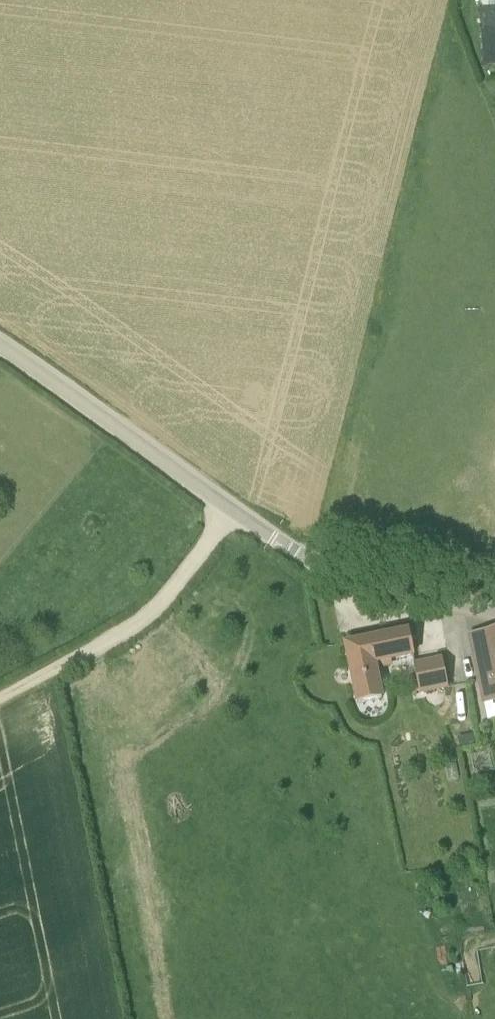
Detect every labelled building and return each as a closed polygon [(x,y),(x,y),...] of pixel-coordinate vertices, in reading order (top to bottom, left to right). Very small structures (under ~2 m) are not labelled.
[(494,702),(494,630),(489,631),(469,635),(474,658),(482,657),(486,679),(478,680),(483,704),(494,702)] [(409,631),(346,644),(359,703),(382,698),(375,663),(414,655),(409,631)] [(448,687),(443,659),(415,665),(420,693),(448,687)] [(456,765),(444,768),(447,782),(459,780),(456,765)]
